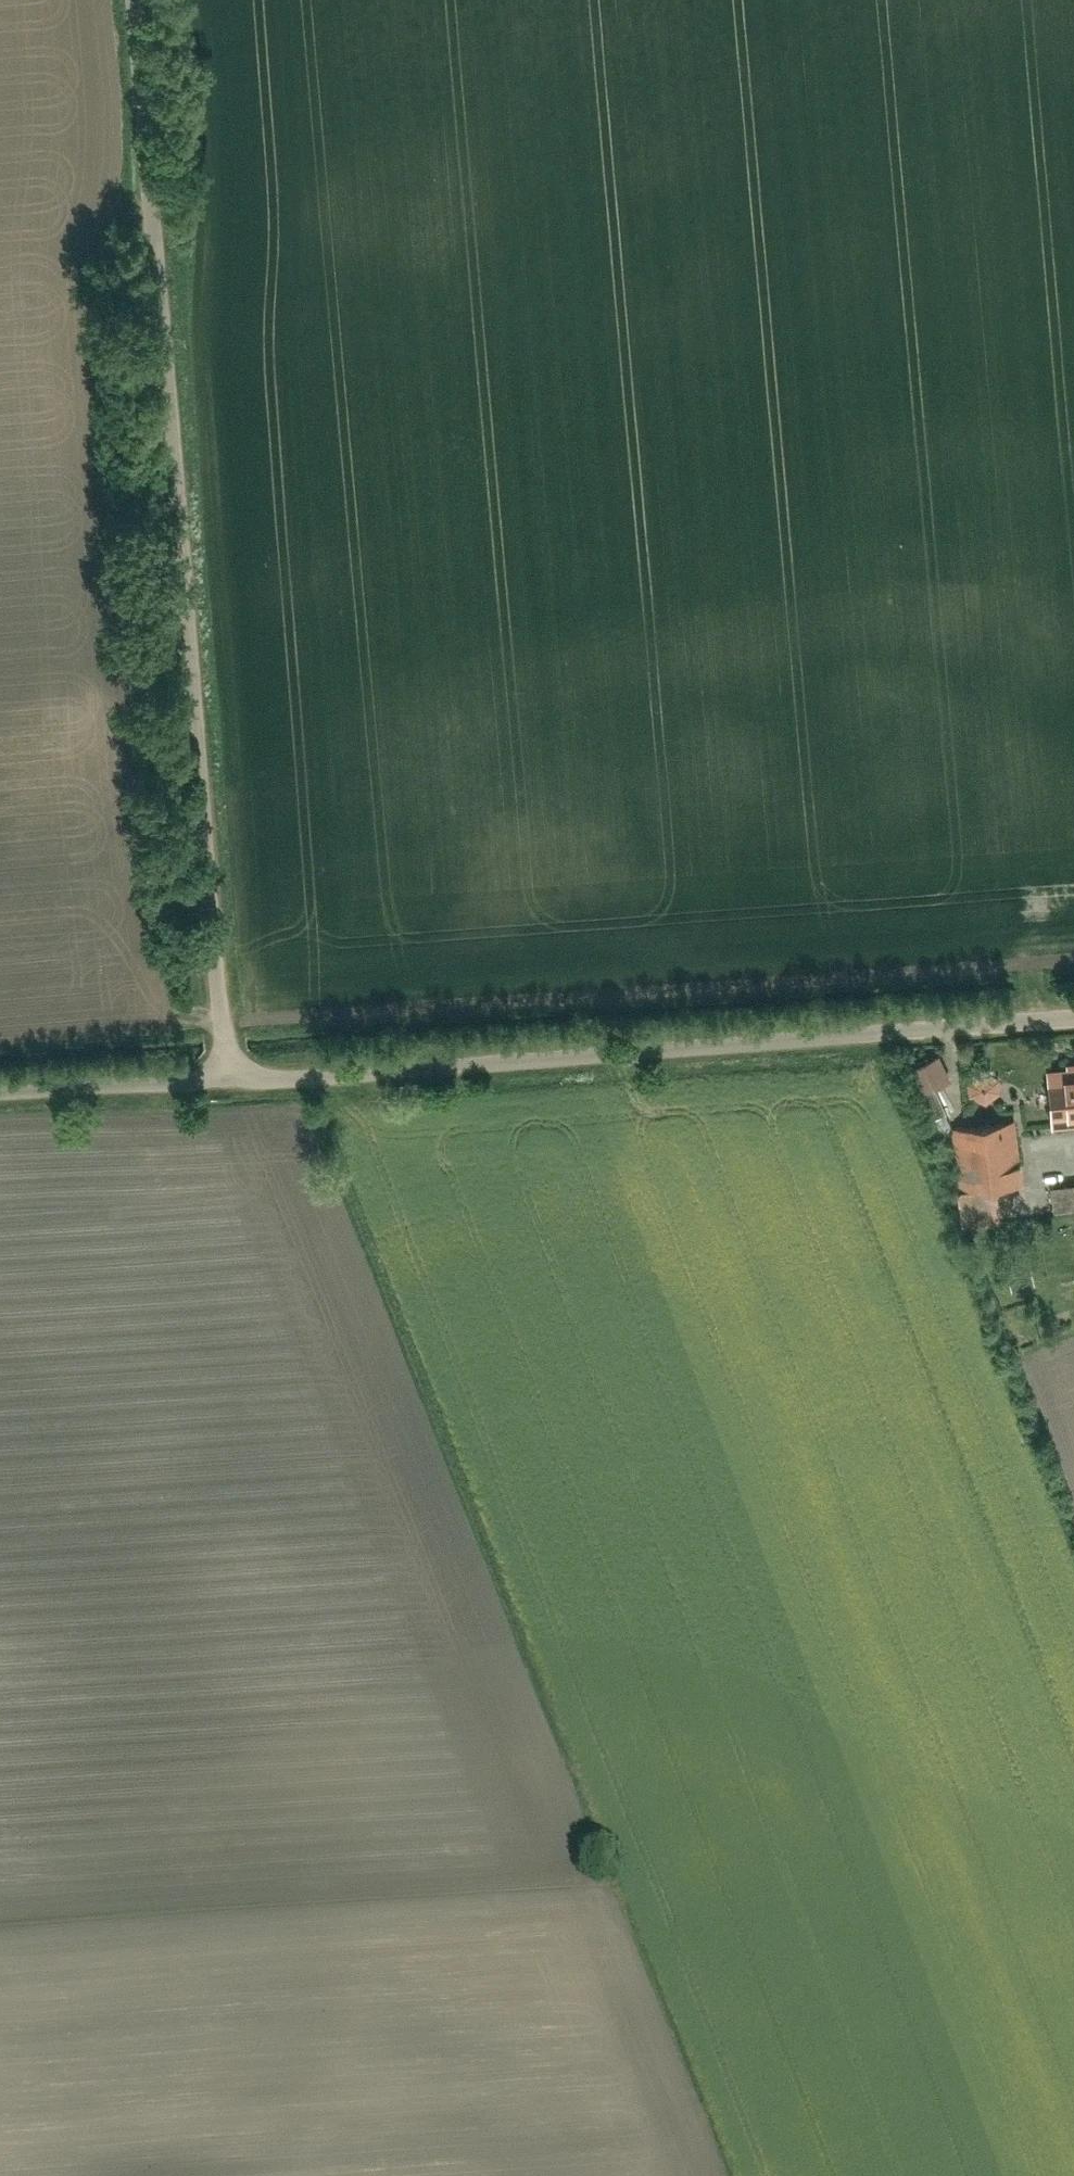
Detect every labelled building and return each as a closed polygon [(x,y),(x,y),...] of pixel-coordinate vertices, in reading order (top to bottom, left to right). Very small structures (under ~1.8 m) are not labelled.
[(904,1072),(929,1131),(949,1129),(931,1087),(946,1081),(935,1058),(904,1072)] [(1047,1129),(1073,1127),(1073,1073),(1043,1075),(1047,1129)] [(981,1074),(966,1085),(967,1098),(980,1105),(997,1095),(996,1082),(981,1074)] [(1011,1127),(950,1132),(959,1224),(995,1221),(992,1186),(1017,1183),(1011,1127)] [(1050,1215),(1073,1213),(1073,1188),(1047,1190),(1050,1215)]
